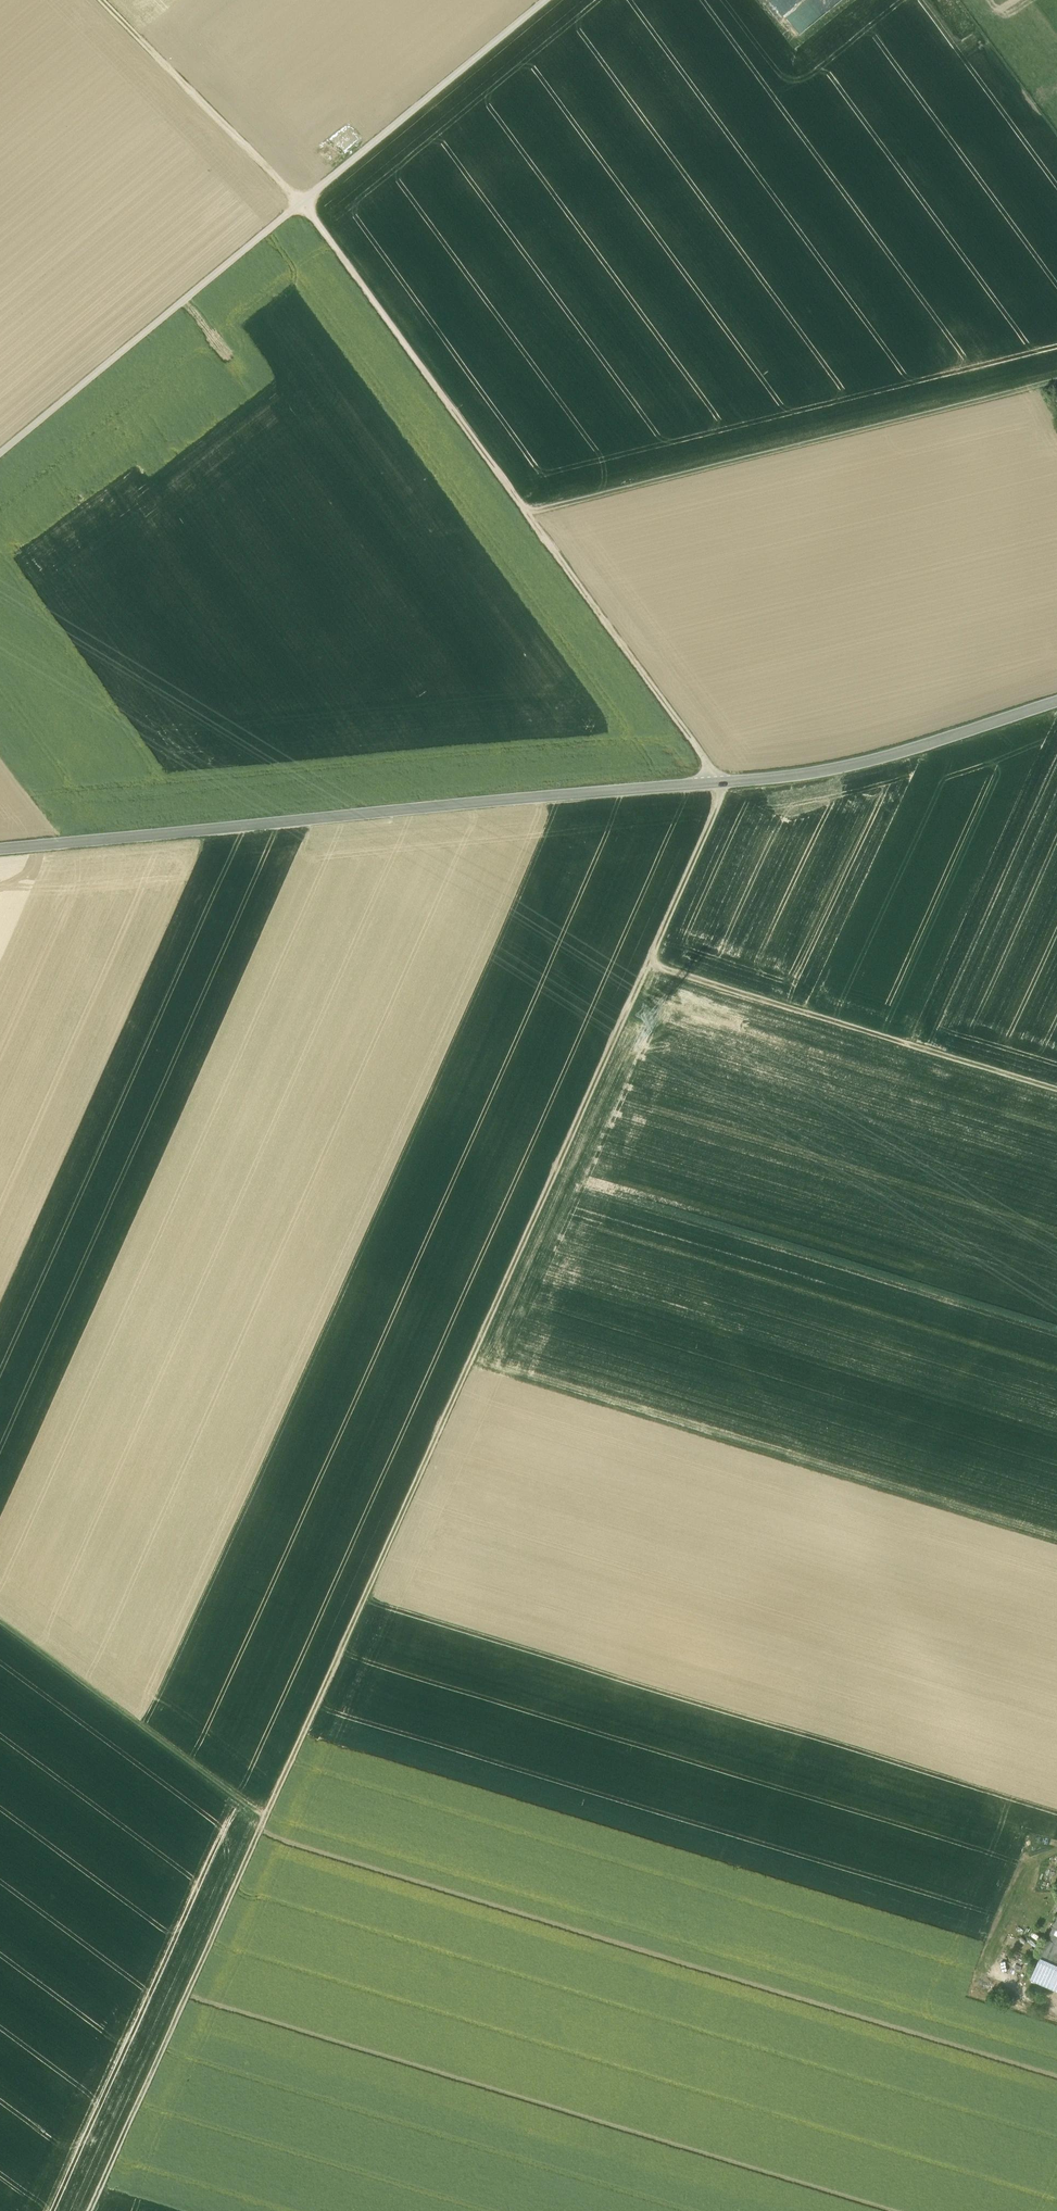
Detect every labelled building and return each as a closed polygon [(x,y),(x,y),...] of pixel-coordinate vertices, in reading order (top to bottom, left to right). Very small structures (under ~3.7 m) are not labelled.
[(1038,1098),(1035,1109),(1056,1115),(1056,1103),(1038,1098)] [(1048,1939),(1056,1943),(1056,1919),(1048,1939)] [(1048,1939),(1030,1978),(1056,1990),(1056,1943),(1048,1939)]
